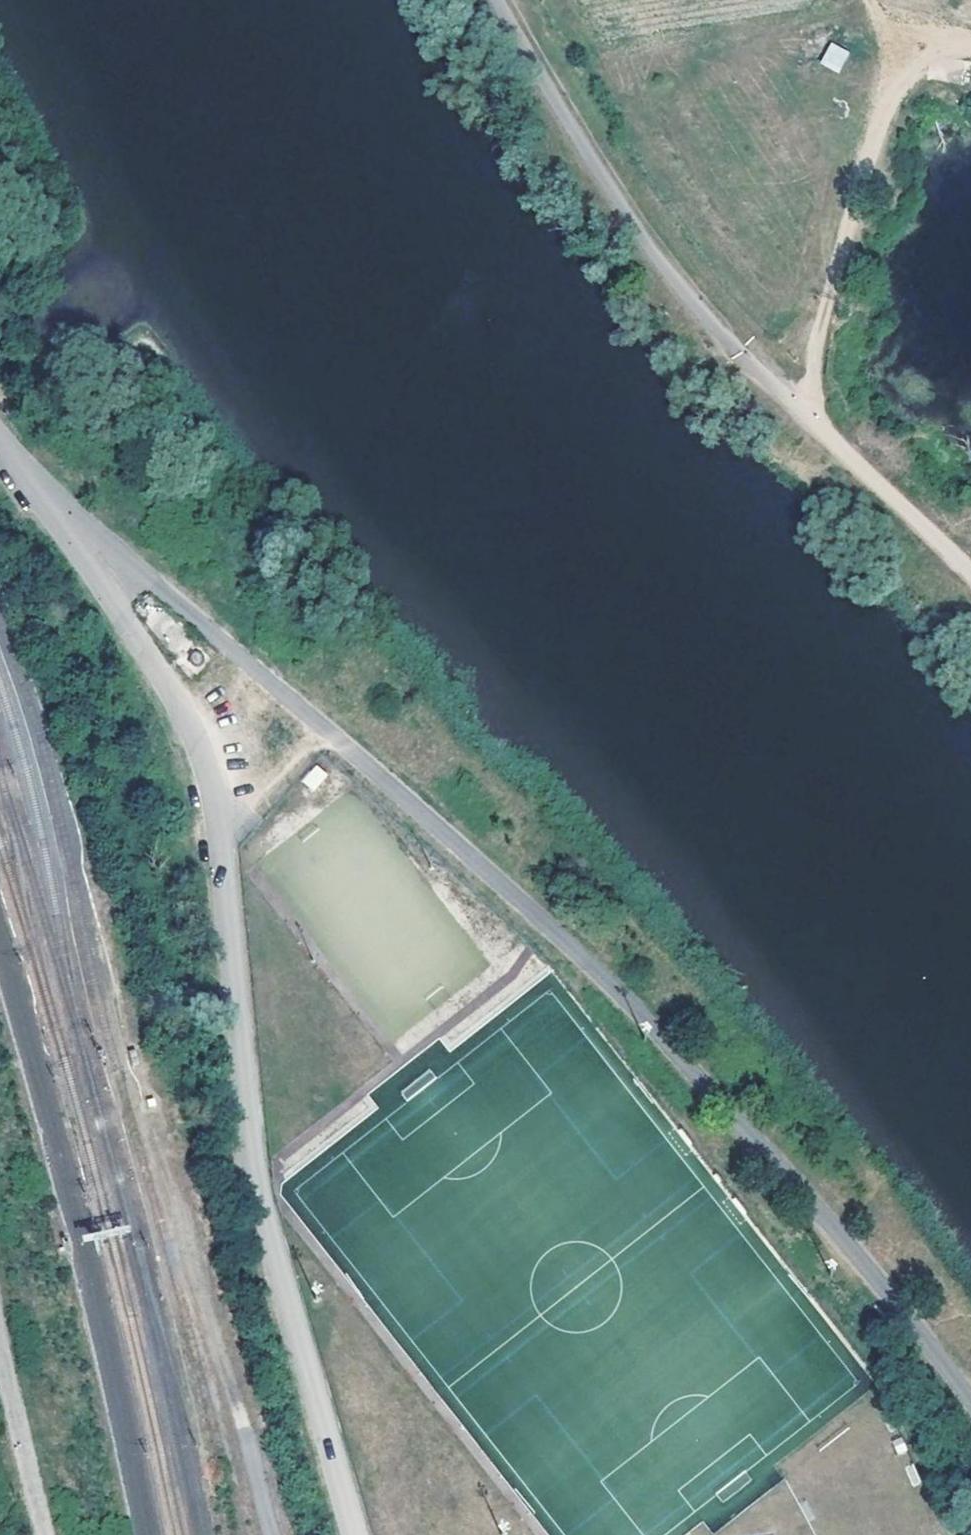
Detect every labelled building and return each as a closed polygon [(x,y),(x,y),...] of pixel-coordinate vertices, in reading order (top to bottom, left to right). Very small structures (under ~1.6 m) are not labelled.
[(831,41),(819,62),(838,73),(850,52),(831,41)] [(301,779),(312,791),(328,776),(318,764),(301,779)]
